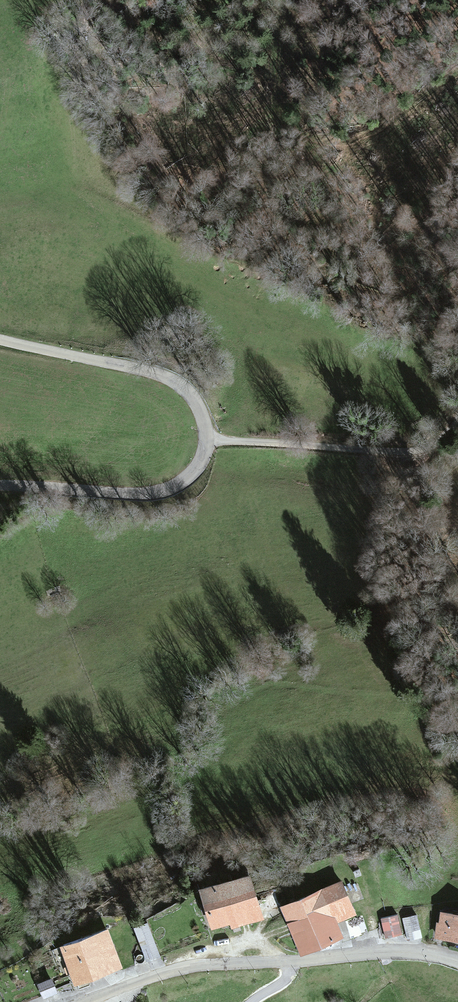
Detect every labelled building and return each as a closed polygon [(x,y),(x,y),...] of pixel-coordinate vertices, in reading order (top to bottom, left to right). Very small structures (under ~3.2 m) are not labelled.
[(194,882),(208,928),(258,914),(245,868),(194,882)] [(335,882),(276,908),(296,953),(336,936),(330,924),(350,915),(335,882)] [(436,917),(434,941),(457,943),(457,918),(436,917)] [(115,929),(69,943),(81,980),(127,966),(115,929)] [(51,980),(37,985),(43,999),(57,993),(51,980)]
